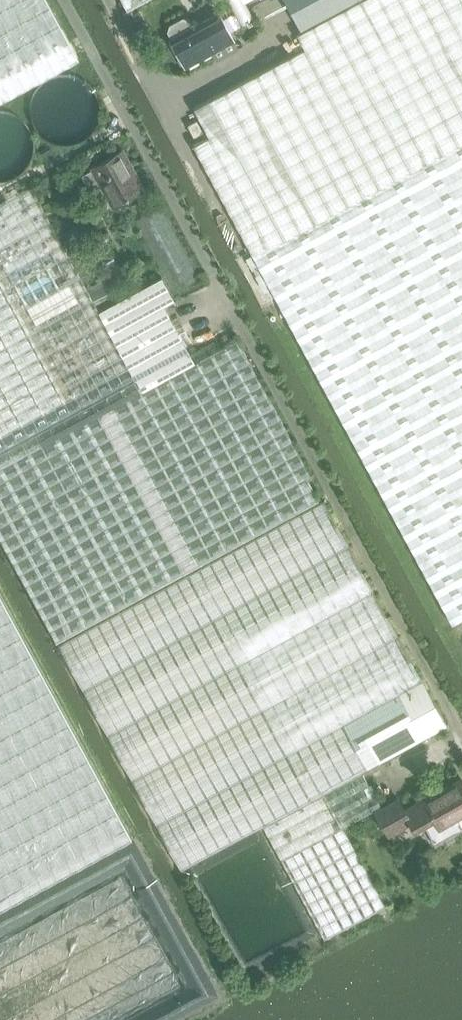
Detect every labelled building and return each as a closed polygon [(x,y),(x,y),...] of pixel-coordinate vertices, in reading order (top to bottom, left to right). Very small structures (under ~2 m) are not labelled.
[(73,52),(45,0),(0,0),(0,92),(73,52)] [(126,11),(132,8),(147,0),(120,0),(126,11)] [(285,4),(301,33),(296,35),(304,49),(193,109),(208,137),(192,146),(452,626),(461,620),(461,0),(283,0),(285,4)] [(132,8),(126,11),(141,39),(154,33),(142,11),(135,15),(132,8)] [(218,14),(195,27),(190,19),(183,17),(169,25),(167,32),(172,40),(169,41),(184,68),(210,54),(214,62),(226,55),(222,48),(233,41),(218,14)] [(203,131),(197,119),(188,124),(194,136),(203,131)] [(86,177),(91,187),(103,209),(110,205),(111,208),(141,192),(120,154),(91,169),(93,173),(86,177)] [(0,204),(0,540),(54,641),(313,501),(302,480),(307,478),(233,342),(218,350),(213,341),(188,354),(185,347),(192,343),(177,315),(170,319),(163,305),(173,299),(162,276),(98,310),(69,257),(61,242),(32,187),(0,204)] [(172,292),(201,277),(163,208),(135,224),(172,292)] [(76,233),(61,242),(69,257),(84,248),(76,233)] [(110,283),(91,292),(99,307),(118,298),(110,283)] [(313,501),(54,641),(55,643),(56,643),(58,646),(179,870),(261,826),(322,940),(384,906),(340,827),(378,806),(372,796),(359,773),(445,726),(322,501),(315,505),(313,501)] [(131,834),(0,593),(0,905),(131,834)] [(373,811),(388,837),(410,825),(414,831),(424,826),(434,844),(461,829),(461,826),(458,820),(461,818),(461,776),(405,807),(399,797),(373,811)]
